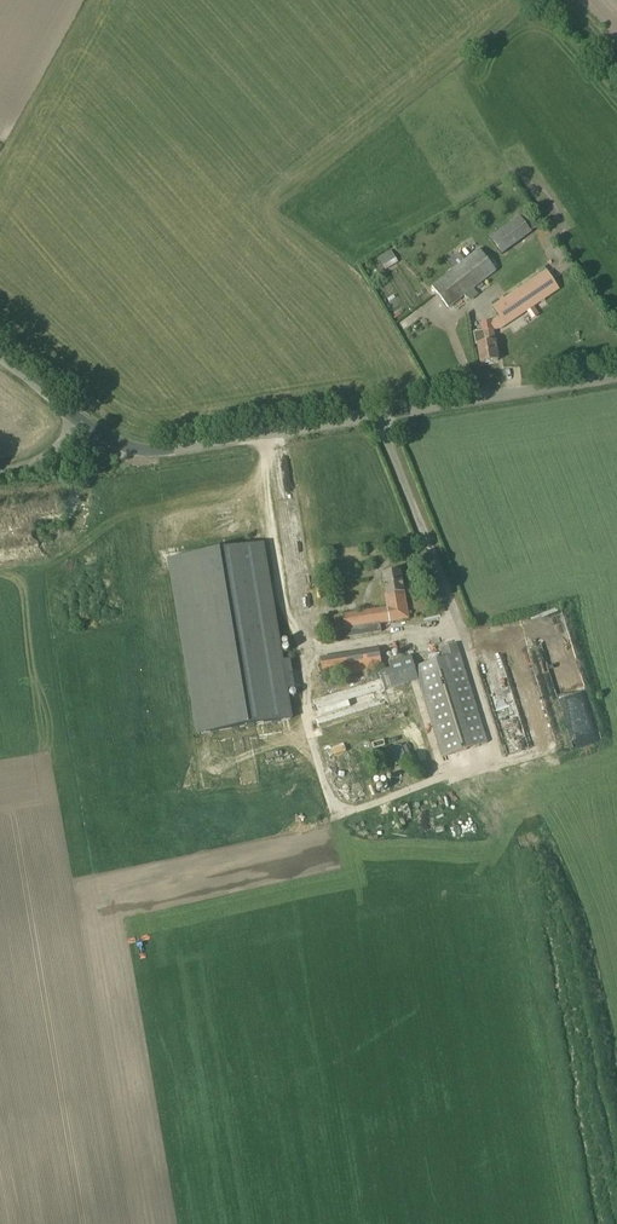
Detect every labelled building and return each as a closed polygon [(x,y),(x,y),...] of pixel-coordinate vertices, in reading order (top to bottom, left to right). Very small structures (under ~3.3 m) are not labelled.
[(490,239),(502,255),(539,226),(528,211),(490,239)] [(448,307),(496,270),(479,249),(432,286),(448,307)] [(391,250),(378,258),(386,270),(399,261),(391,250)] [(506,324),(559,288),(547,270),(494,306),(506,324)] [(475,345),(478,345),(481,363),(498,360),(495,341),(493,329),(473,332),(475,345)] [(181,557),(172,570),(199,734),(291,719),(286,690),(295,688),(290,659),(281,661),(264,555),(251,546),(181,557)] [(401,571),(383,574),(386,594),(385,594),(387,607),(334,616),(337,630),(345,629),(347,637),(382,632),(380,624),(409,619),(404,592),(401,571)] [(415,667),(411,656),(389,663),(391,669),(379,673),(381,678),(312,700),(321,728),(390,706),(385,689),(418,679),(442,757),(487,743),(460,653),(457,643),(440,648),(443,658),(425,664),(415,667)] [(380,655),(320,660),(322,676),(381,670),(380,655)] [(598,741),(593,727),(570,734),(574,748),(598,741)] [(374,748),(386,745),(385,740),(373,742),(374,748)] [(404,743),(391,747),(396,764),(409,760),(404,743)] [(333,754),(346,751),(344,745),(331,748),(333,754)] [(301,755),(270,764),(272,771),(303,763),(301,755)]
